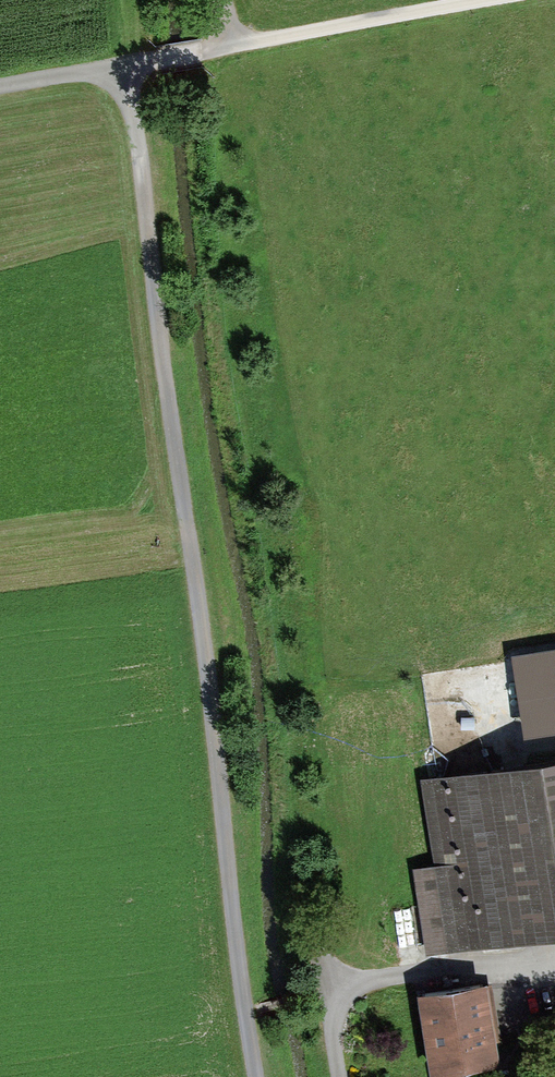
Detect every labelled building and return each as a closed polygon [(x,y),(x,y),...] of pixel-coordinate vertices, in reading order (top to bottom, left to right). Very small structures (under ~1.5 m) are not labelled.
[(511,642),(522,720),(554,715),(554,636),(511,642)] [(420,782),(432,866),(421,868),(432,945),(554,926),(554,762),(420,782)] [(481,982),(421,992),(434,1068),(494,1058),(481,982)]
